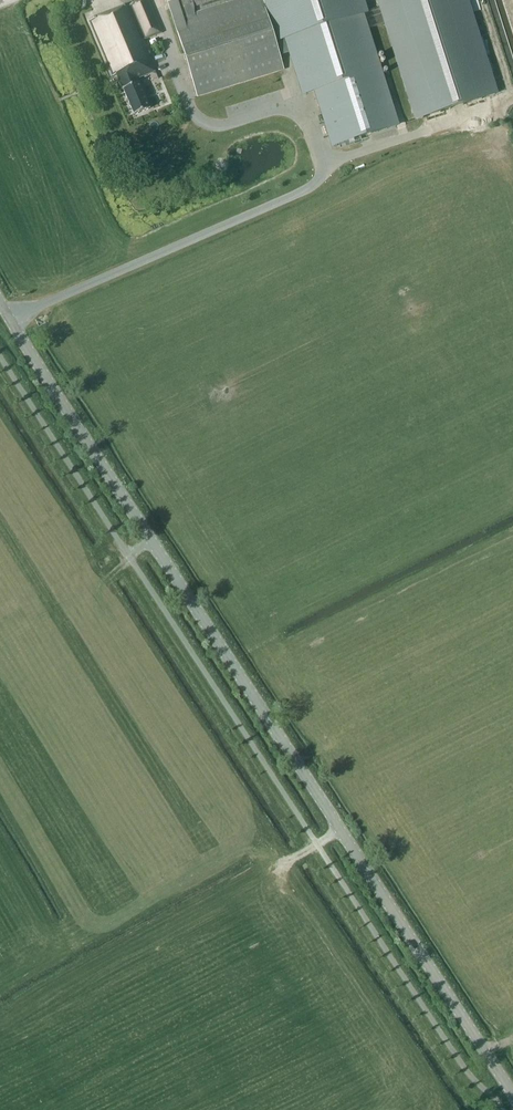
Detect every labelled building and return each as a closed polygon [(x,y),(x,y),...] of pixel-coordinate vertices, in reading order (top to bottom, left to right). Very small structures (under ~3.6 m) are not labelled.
[(89,20),(113,76),(116,75),(134,116),(149,110),(136,80),(156,73),(143,41),(162,32),(148,0),(143,0),(89,20)] [(197,97),(283,70),(274,42),(261,0),(176,0),(176,1),(168,4),(197,97)] [(334,146),(396,126),(361,14),(365,13),(361,0),(261,0),(274,42),(287,38),(305,94),(316,90),(334,146)] [(417,119),(495,94),(465,0),(379,0),(417,119)] [(498,25),(510,21),(504,0),(490,0),(498,25)]
